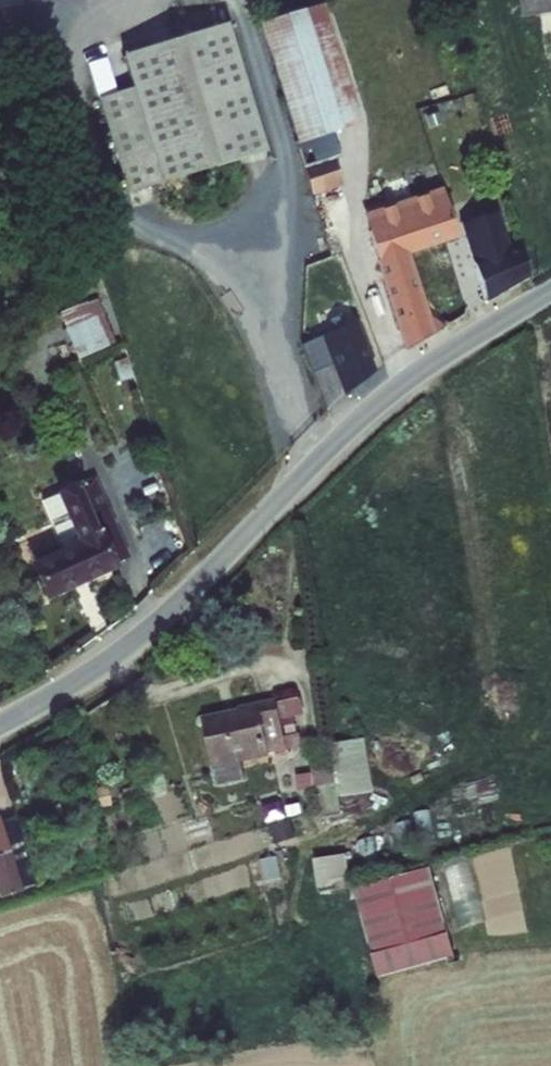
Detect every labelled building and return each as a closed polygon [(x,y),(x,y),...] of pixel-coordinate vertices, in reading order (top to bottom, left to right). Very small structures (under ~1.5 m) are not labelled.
[(326,161),(346,154),(338,133),(349,130),(339,103),(369,92),(337,0),(270,0),(321,138),(318,139),(326,161)] [(126,43),(138,72),(172,165),(274,128),(229,5),(126,43)] [(172,165),(138,72),(104,84),(138,177),(172,165)] [(381,207),(418,328),(447,311),(424,225),(471,209),(462,180),(439,188),(434,172),(383,188),(387,204),(381,207)] [(466,243),(480,291),(540,255),(531,223),(522,225),(512,188),(475,199),(485,237),(466,243)] [(75,355),(116,344),(104,296),(63,306),(75,355)] [(305,319),(330,389),(385,349),(368,298),(305,319)] [(47,540),(58,568),(142,532),(109,444),(70,459),(93,519),(47,540)] [(211,694),(223,760),(254,755),(251,735),(299,726),(290,678),(251,683),(251,689),(211,694)] [(323,723),(329,764),(347,760),(342,720),(323,723)] [(339,781),(338,768),(298,770),(298,783),(339,781)] [(0,803),(0,817),(11,814),(26,872),(44,866),(27,800),(9,806),(8,801),(0,803)] [(267,806),(278,841),(298,835),(288,800),(267,806)] [(6,878),(26,872),(11,814),(0,817),(0,855),(6,878)] [(349,852),(318,856),(322,888),(354,884),(349,852)] [(377,974),(456,958),(438,867),(359,883),(377,974)]
